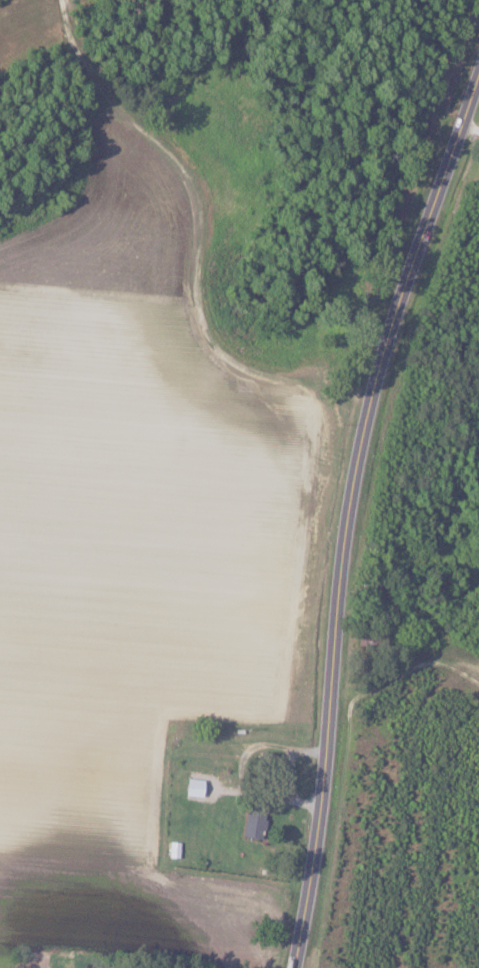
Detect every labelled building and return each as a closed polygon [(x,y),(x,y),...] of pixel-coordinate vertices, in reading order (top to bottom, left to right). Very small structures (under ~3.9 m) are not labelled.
[(183,796),(200,797),(200,779),(183,779),(183,796)] [(258,840),(266,809),(246,805),(239,835),(258,840)] [(167,858),(177,858),(178,842),(167,841),(167,858)]
